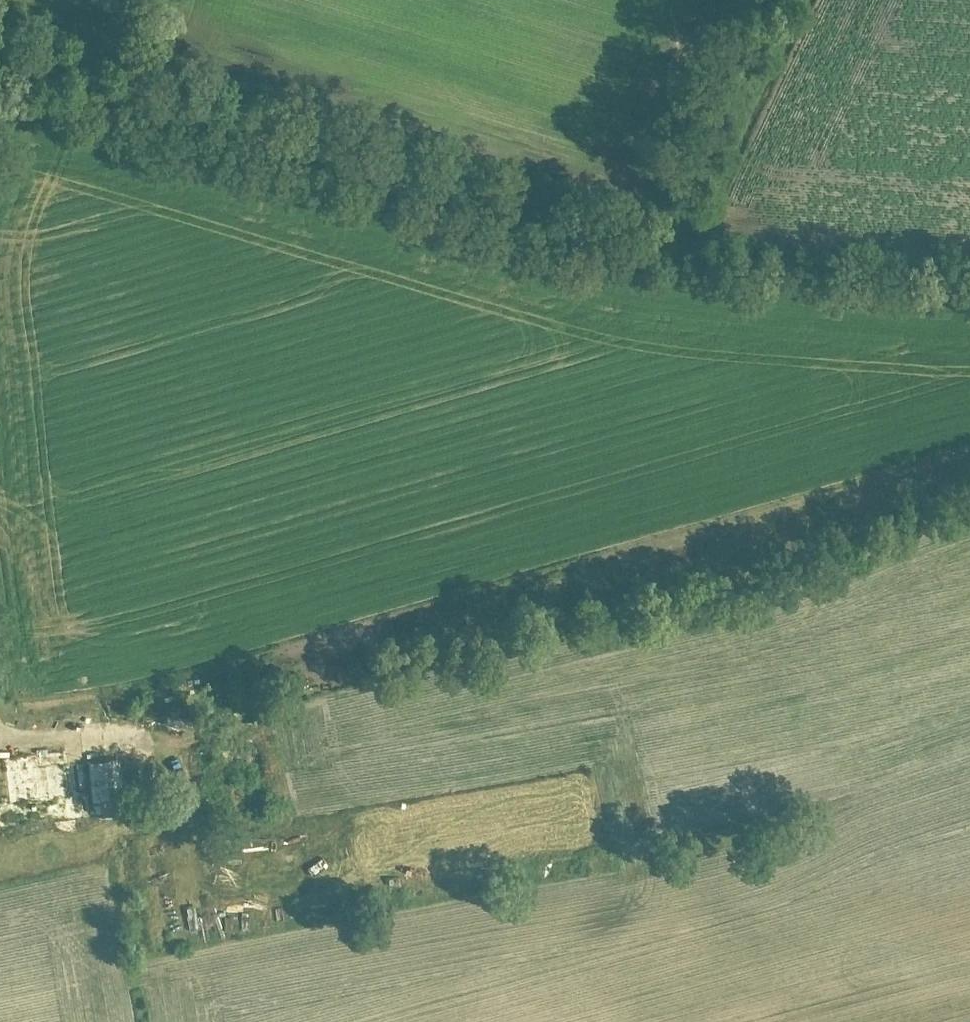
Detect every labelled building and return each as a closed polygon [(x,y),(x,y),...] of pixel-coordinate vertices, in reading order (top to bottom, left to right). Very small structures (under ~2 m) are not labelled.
[(94,820),(126,816),(119,760),(87,764),(94,820)] [(77,812),(72,782),(27,788),(24,770),(0,774),(0,823),(77,812)]
